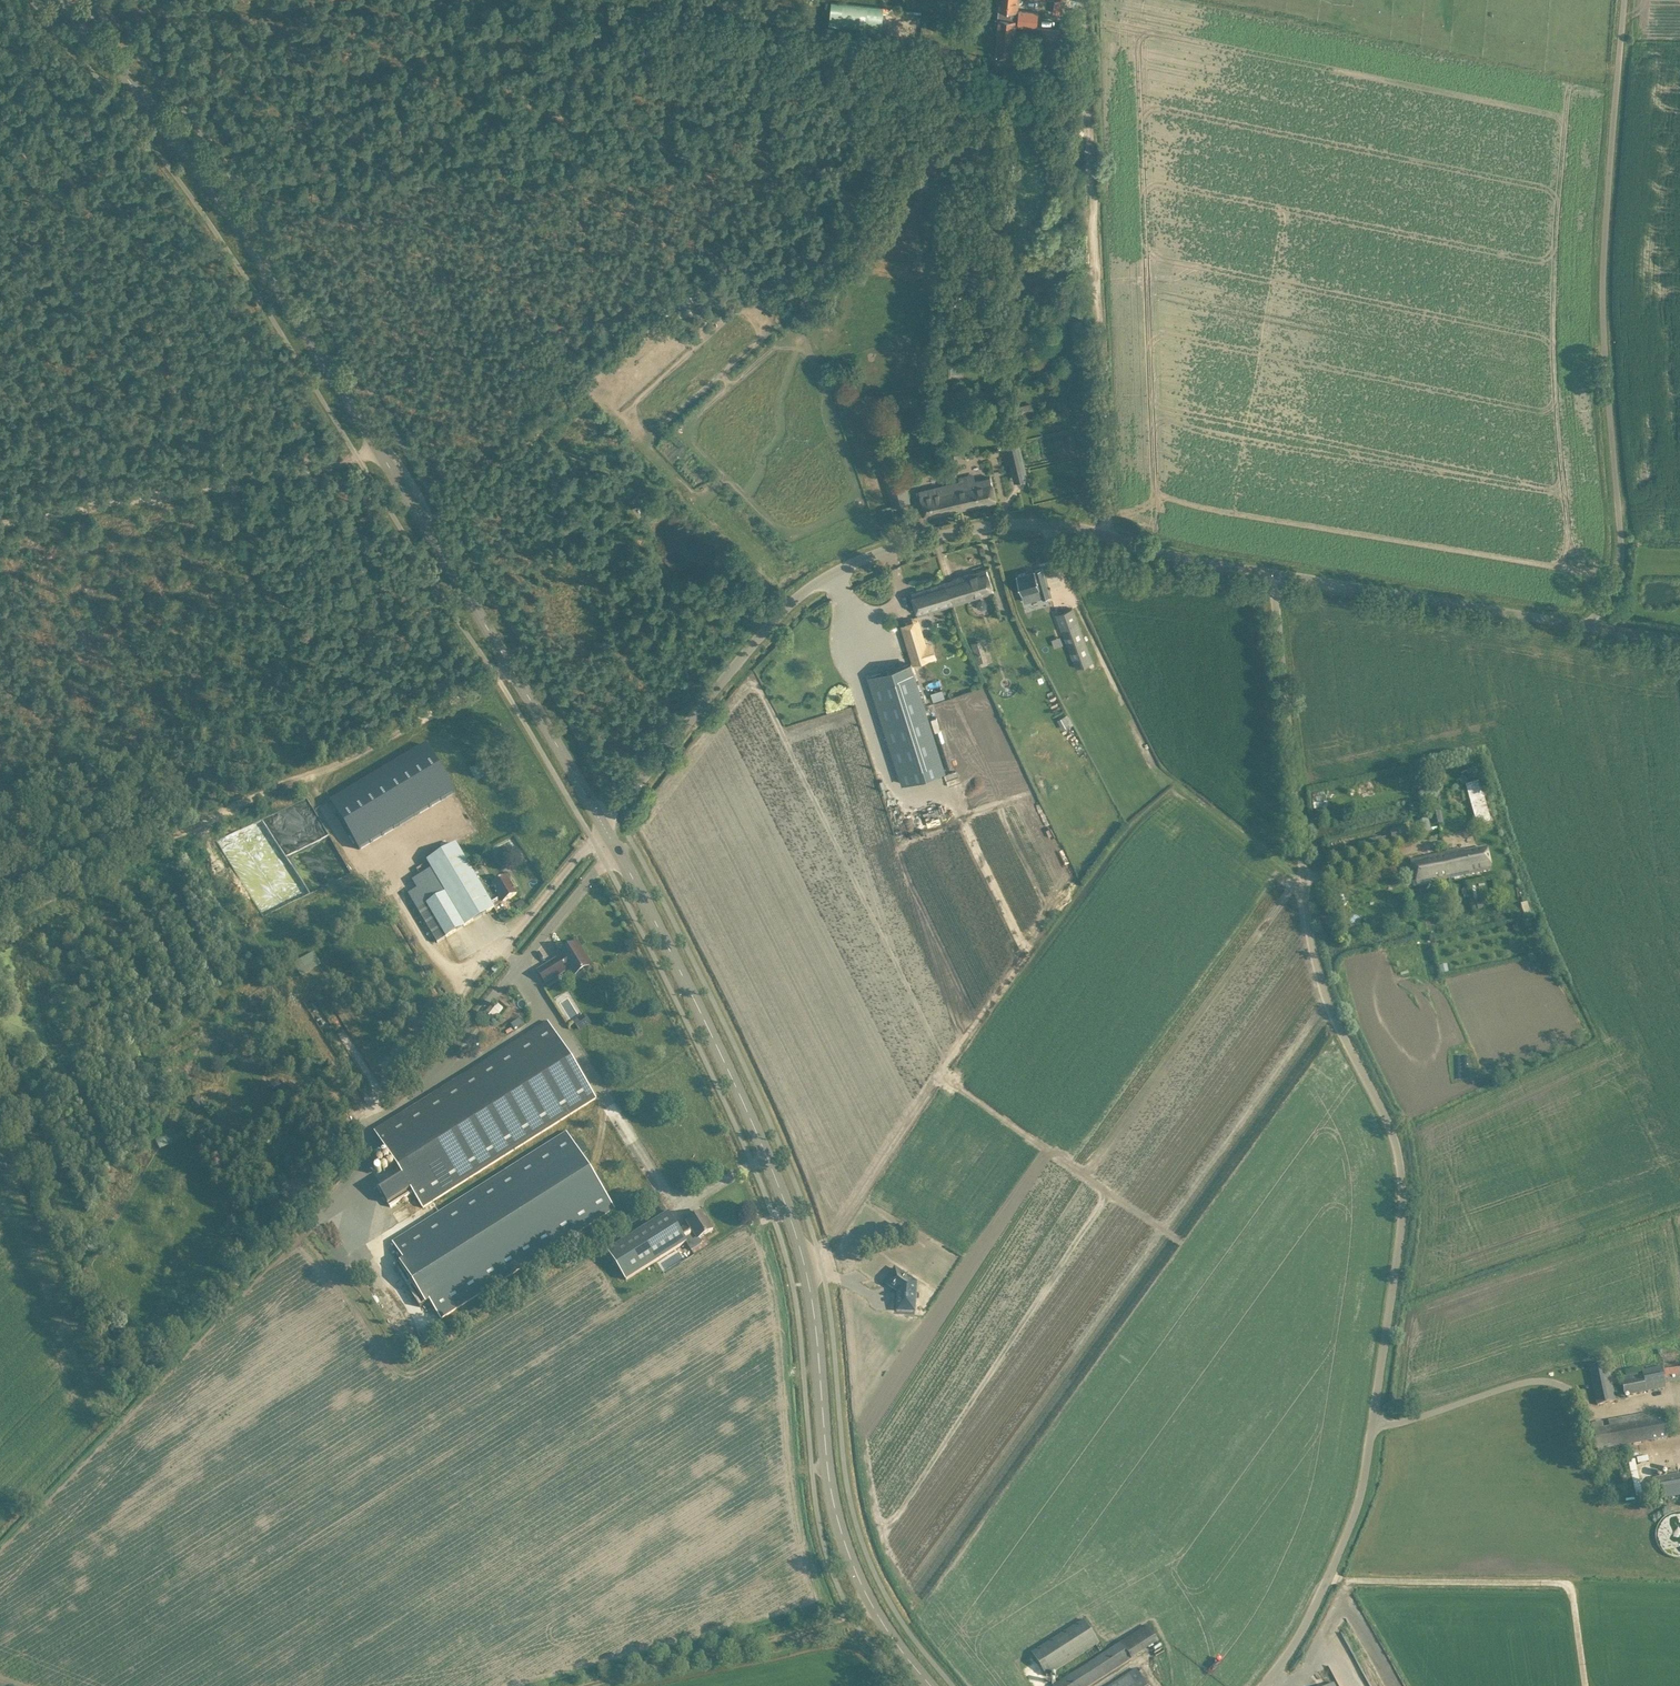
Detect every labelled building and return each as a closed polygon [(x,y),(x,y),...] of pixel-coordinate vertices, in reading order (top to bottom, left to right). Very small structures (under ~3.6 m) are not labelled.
[(999,9),(1016,10),(1017,0),(999,0),(999,9)] [(1019,10),(1017,25),(1037,27),(1039,12),(1019,10)] [(999,18),(995,54),(996,54),(1001,54),(1012,55),(1015,25),(1016,20),(1005,19),(999,18)] [(1043,34),(1042,34),(1040,57),(1056,59),(1059,36),(1058,36),(1059,28),(1044,27),(1043,34)] [(969,305),(991,308),(993,296),(970,293),(969,305)] [(975,367),(985,367),(985,357),(975,357),(975,367)] [(1017,406),(1020,416),(1035,412),(1032,402),(1017,406)] [(952,446),(955,457),(966,455),(964,443),(952,446)] [(1006,446),(1008,454),(1011,453),(1014,467),(1025,465),(1020,443),(1006,446)] [(885,474),(891,495),(894,506),(910,501),(901,469),(885,474)] [(960,481),(955,482),(961,509),(996,501),(994,490),(990,476),(976,480),(974,474),(959,477),(960,481)] [(961,509),(955,482),(919,491),(923,506),(925,517),(961,509)] [(627,499),(632,507),(641,502),(637,494),(627,499)] [(994,591),(990,579),(986,568),(912,592),(919,614),(947,605),(966,600),(994,591)] [(1034,569),(1016,574),(1022,593),(1022,592),(1025,601),(1041,596),(1042,598),(1050,596),(1042,568),(1035,570),(1034,569)] [(1093,661),(1073,607),(1056,613),(1076,667),(1093,661)] [(925,646),(921,631),(906,636),(911,651),(926,647),(925,646)] [(977,662),(987,658),(980,637),(970,641),(977,662)] [(911,663),(868,677),(902,783),(945,770),(911,663)] [(1067,713),(1057,716),(1060,728),(1070,725),(1067,713)] [(427,745),(331,802),(360,850),(455,793),(427,745)] [(475,776),(485,770),(478,759),(468,765),(475,776)] [(1490,820),(1480,782),(1466,786),(1476,824),(1490,820)] [(1440,812),(1430,815),(1432,826),(1442,824),(1440,812)] [(1399,830),(1390,832),(1391,836),(1392,841),(1393,843),(1409,840),(1406,825),(1398,827),(1399,830)] [(508,908),(505,903),(517,895),(506,878),(494,886),(490,879),(481,885),(456,844),(447,850),(427,862),(432,870),(412,881),(417,890),(408,895),(437,943),(495,908),(498,914),(508,908)] [(1465,848),(1422,859),(1411,861),(1417,886),(1492,871),(1487,848),(1465,851),(1465,848)] [(1385,874),(1395,871),(1393,863),(1383,866),(1385,874)] [(522,900),(516,905),(519,910),(526,905),(522,900)] [(1527,903),(1521,905),(1524,915),(1530,913),(1527,903)] [(538,971),(544,980),(546,983),(570,968),(575,976),(582,972),(591,966),(577,944),(561,954),(562,955),(538,971)] [(313,952),(293,962),(300,976),(320,965),(313,952)] [(1447,967),(1440,969),(1441,976),(1448,975),(1447,967)] [(350,977),(340,983),(346,995),(357,989),(350,977)] [(573,1021),(579,1031),(590,1025),(583,1015),(573,1021)] [(520,1020),(512,1025),(516,1030),(524,1025),(520,1020)] [(548,1023),(376,1131),(379,1136),(402,1172),(378,1187),(390,1207),(414,1191),(424,1207),(596,1099),(551,1027),(548,1023)] [(178,1126),(170,1129),(176,1142),(184,1138),(178,1126)] [(566,1131),(392,1241),(404,1260),(394,1266),(420,1308),(430,1301),(441,1319),(615,1209),(566,1131)] [(659,1219),(608,1252),(626,1281),(687,1242),(692,1251),(702,1244),(699,1239),(704,1236),(705,1235),(713,1230),(703,1213),(695,1218),(693,1215),(686,1220),(690,1226),(681,1231),(669,1213),(659,1219)] [(895,1268),(885,1284),(898,1292),(897,1311),(915,1312),(917,1282),(895,1268)] [(1608,1363),(1600,1365),(1589,1367),(1598,1405),(1616,1402),(1608,1363)] [(1679,1381),(1679,1368),(1664,1371),(1663,1367),(1642,1371),(1643,1374),(1621,1378),(1624,1396),(1666,1387),(1665,1383),(1679,1381)] [(1603,1430),(1602,1423),(1592,1424),(1597,1451),(1667,1439),(1662,1412),(1608,1421),(1609,1428),(1603,1430)] [(1664,1477),(1653,1479),(1657,1499),(1679,1495),(1679,1474),(1664,1477)] [(1679,1550),(1679,1513),(1657,1522),(1662,1538),(1660,1538),(1666,1555),(1679,1550)] [(1032,1653),(1036,1660),(1047,1677),(1099,1644),(1084,1620),(1032,1653)] [(1121,1643),(1054,1685),(1089,1685),(1132,1658),(1159,1643),(1148,1625),(1121,1643)] [(1137,1669),(1110,1685),(1147,1685),(1137,1669)]
